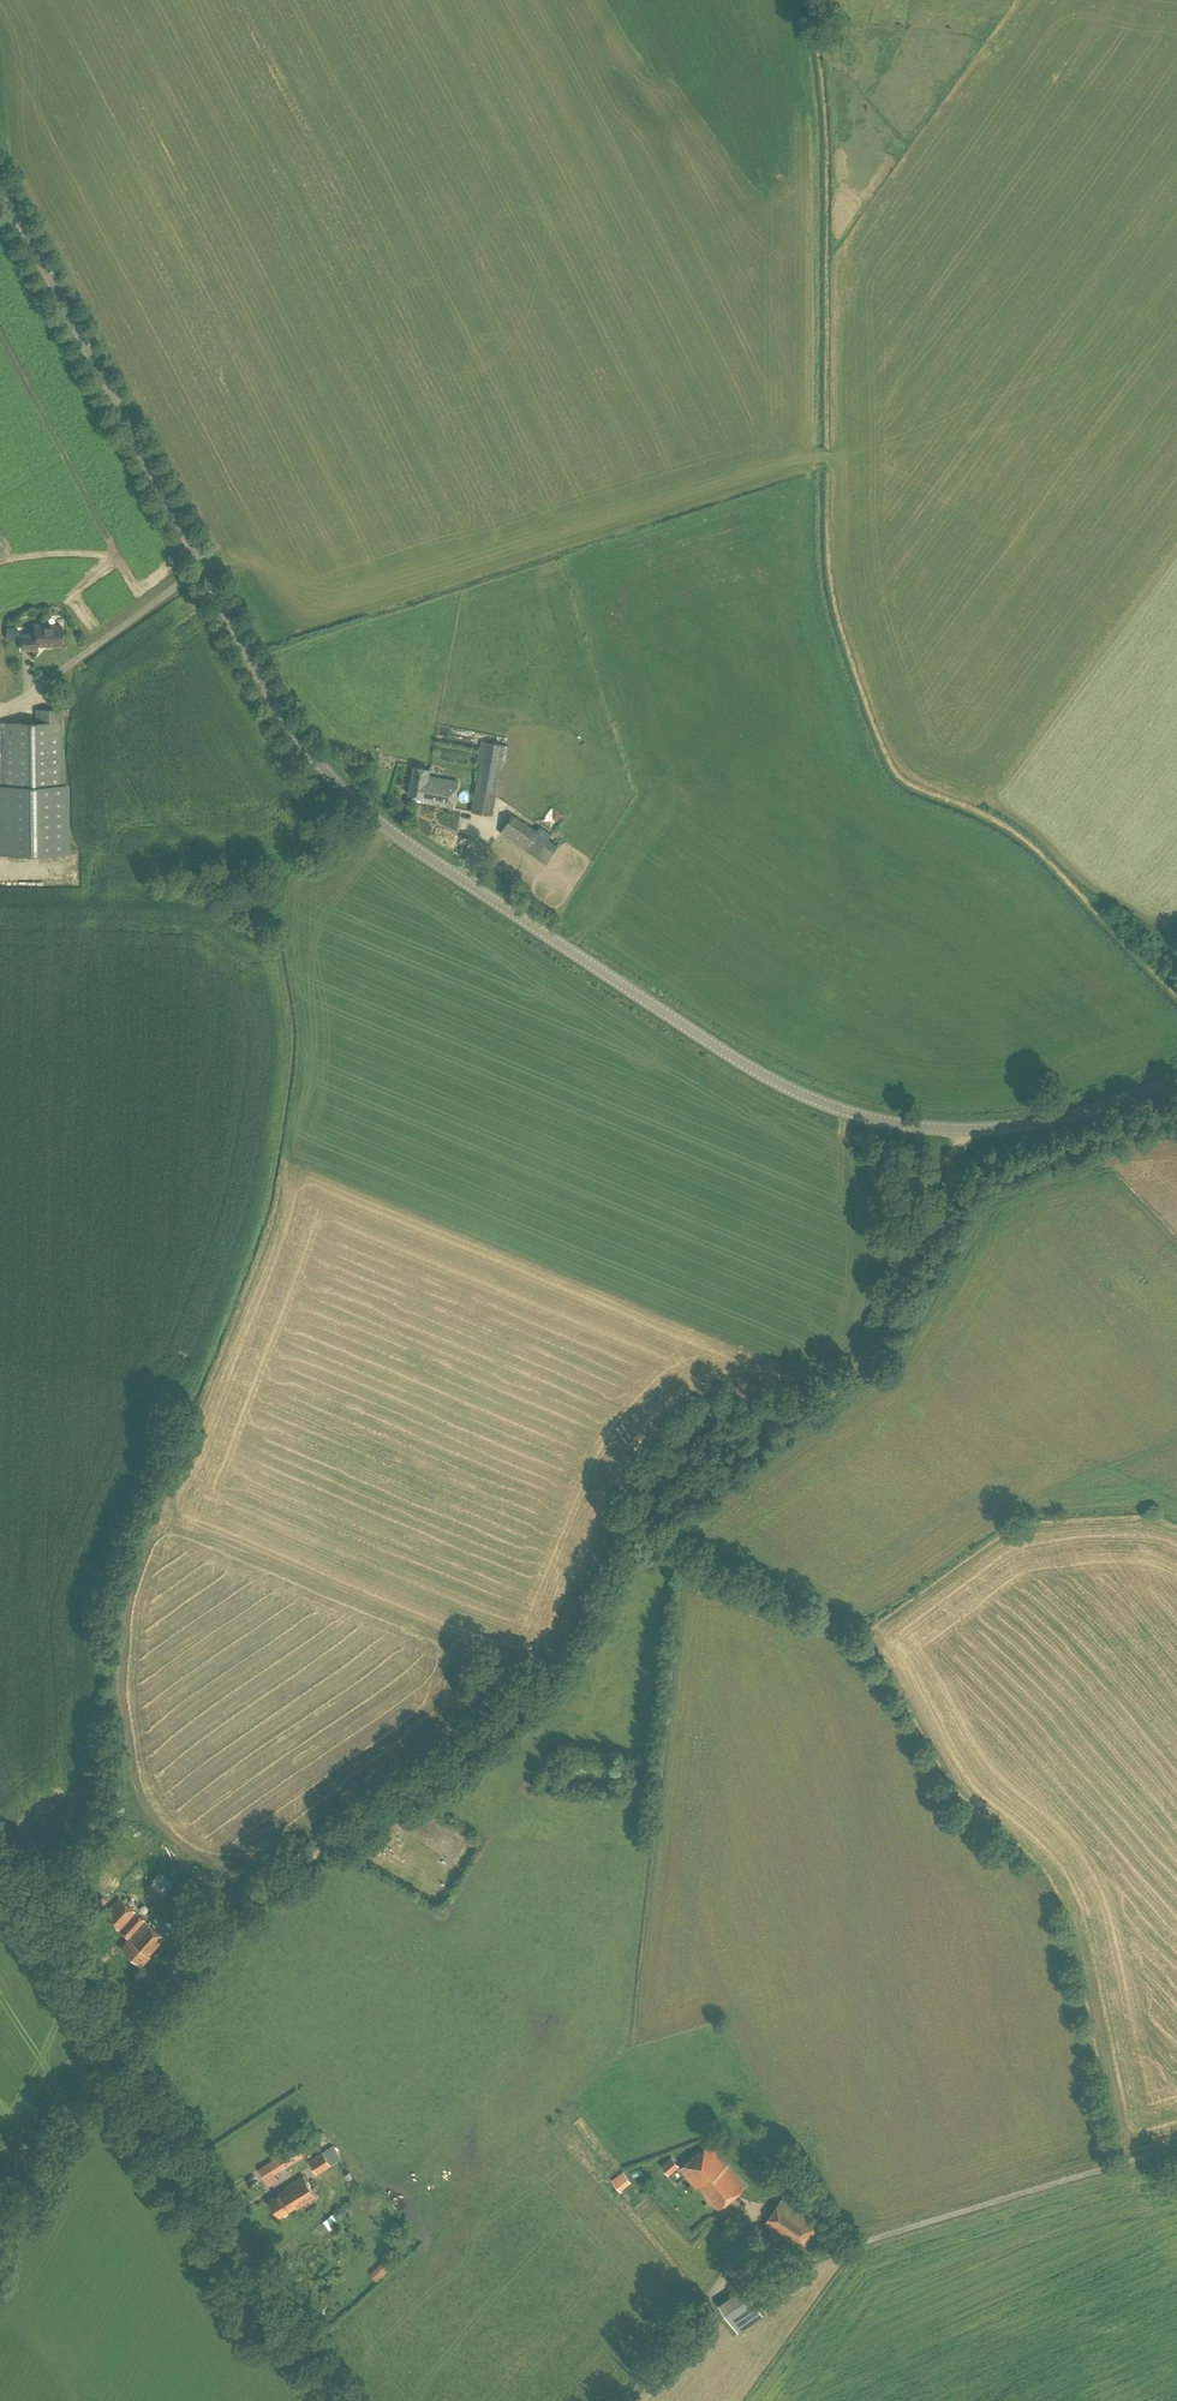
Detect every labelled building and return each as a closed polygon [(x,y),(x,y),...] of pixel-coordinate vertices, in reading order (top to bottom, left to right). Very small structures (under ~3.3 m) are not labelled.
[(21,650),(36,649),(36,645),(61,644),(61,625),(35,626),(36,635),(21,635),(21,650)] [(17,626),(6,626),(7,639),(17,639),(17,626)] [(62,709),(36,710),(36,722),(0,723),(1,786),(0,786),(0,854),(69,854),(69,785),(63,785),(62,709)] [(503,767),(507,745),(481,741),(477,762),(481,763),(472,811),(491,815),(501,767),(503,767)] [(409,795),(424,798),(423,802),(454,808),(459,782),(428,776),(430,769),(414,766),(409,795)] [(538,831),(513,814),(500,833),(545,864),(558,845),(549,839),(552,834),(541,826),(538,831)] [(178,1912),(189,1897),(160,1872),(148,1886),(178,1912)] [(141,1966),(149,1957),(148,1956),(164,1938),(119,1898),(103,1916),(128,1938),(120,1947),(141,1966)] [(269,2185),(277,2180),(274,2174),(322,2144),(316,2133),(259,2169),(269,2185)] [(746,2187),(727,2164),(709,2144),(681,2168),(696,2186),(698,2185),(719,2209),(746,2187)] [(317,2174),(331,2165),(322,2151),(308,2160),(317,2174)] [(669,2175),(679,2166),(671,2156),(661,2165),(669,2175)] [(619,2191),(631,2182),(623,2171),(611,2180),(619,2191)] [(297,2208),(316,2196),(304,2176),(284,2188),(285,2190),(269,2199),(280,2216),(295,2206),(297,2208)] [(803,2249),(820,2226),(781,2199),(765,2223),(803,2249)] [(326,2217),(329,2226),(339,2222),(335,2213),(326,2217)] [(380,2281),(398,2265),(390,2257),(373,2273),(380,2281)] [(742,2288),(719,2305),(738,2332),(761,2315),(742,2288)]
